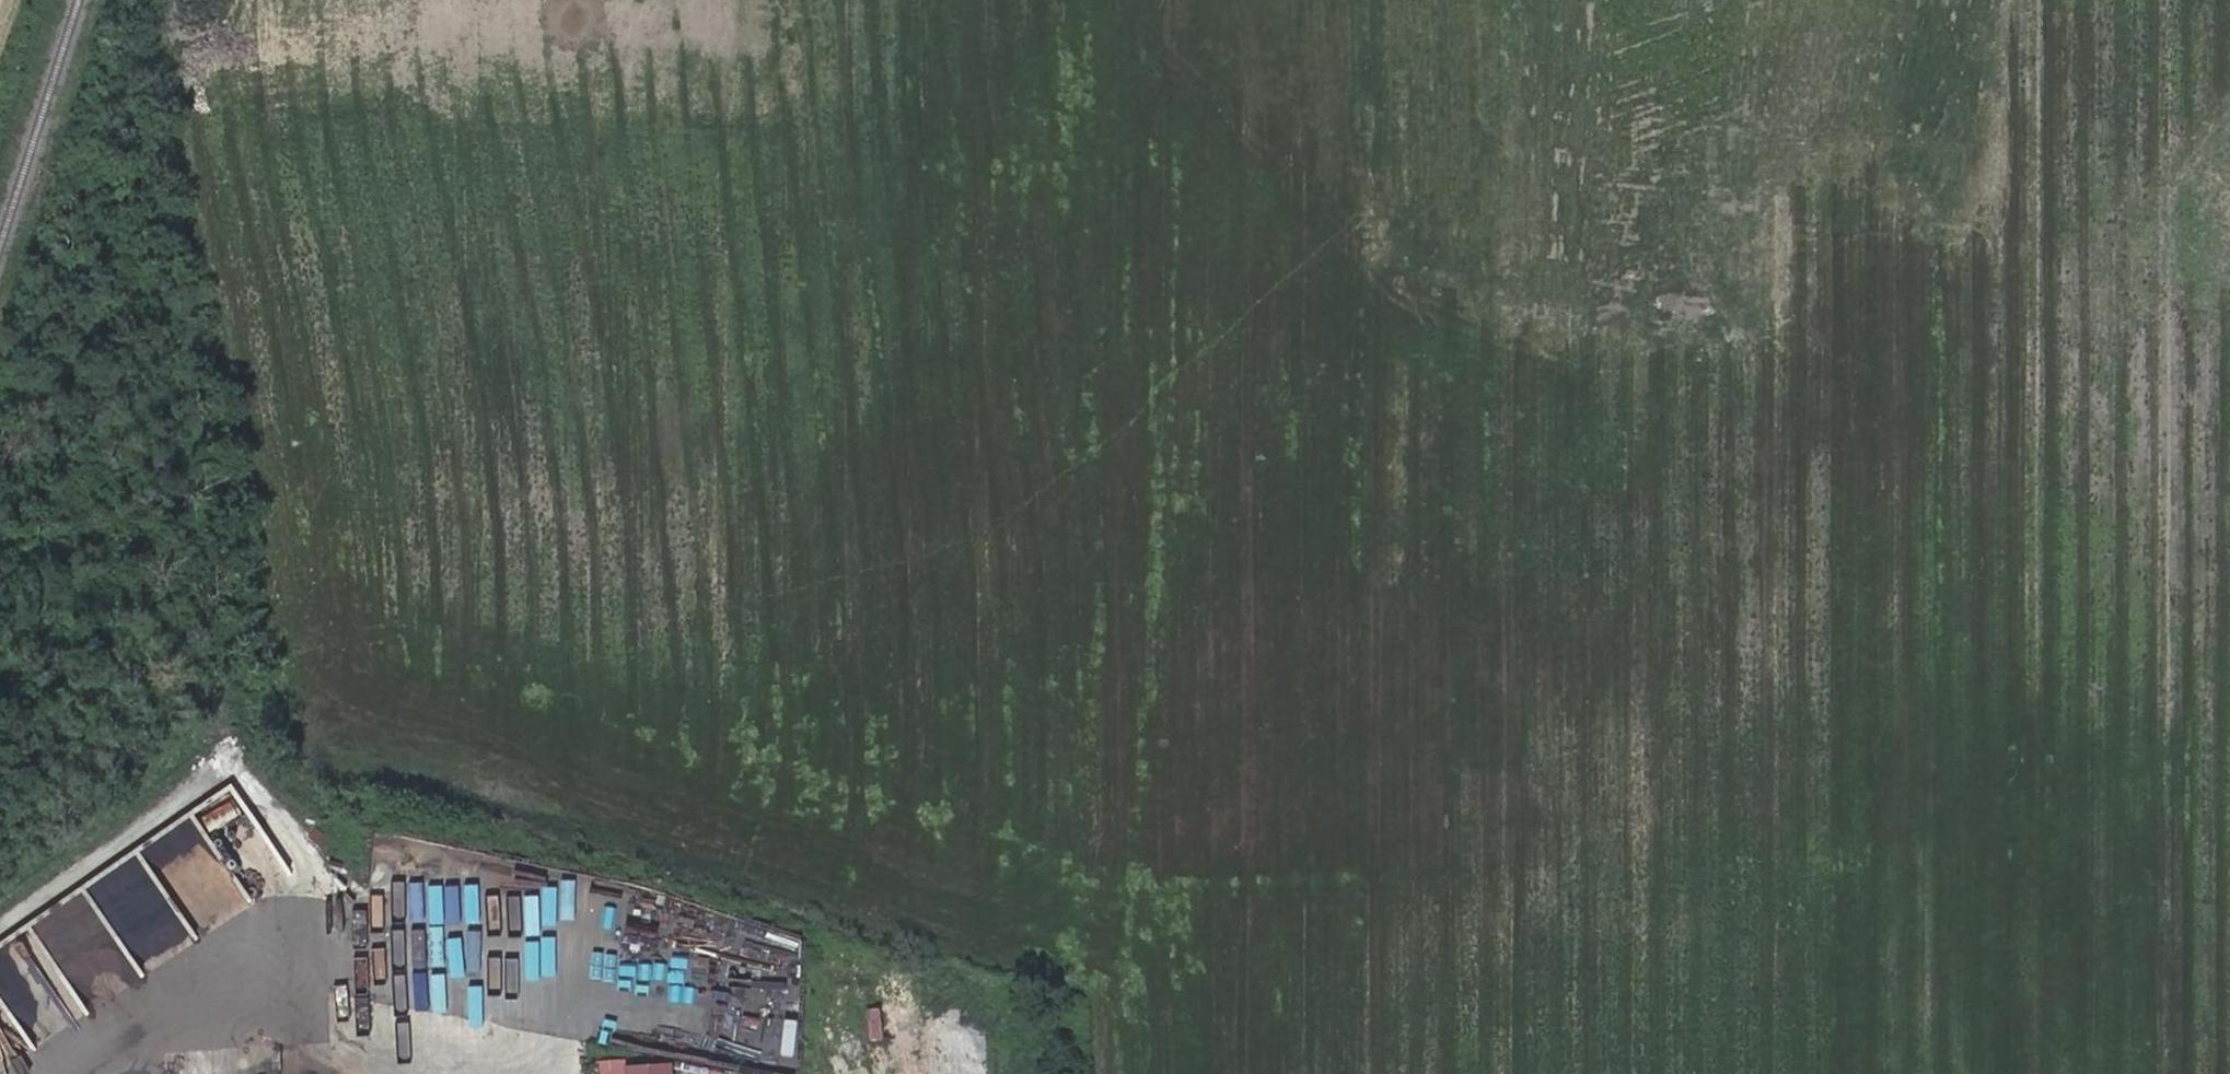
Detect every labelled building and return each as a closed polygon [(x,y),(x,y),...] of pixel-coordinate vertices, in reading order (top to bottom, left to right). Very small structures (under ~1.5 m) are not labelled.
[(233,911),(246,890),(224,876),(211,897),(233,911)]
